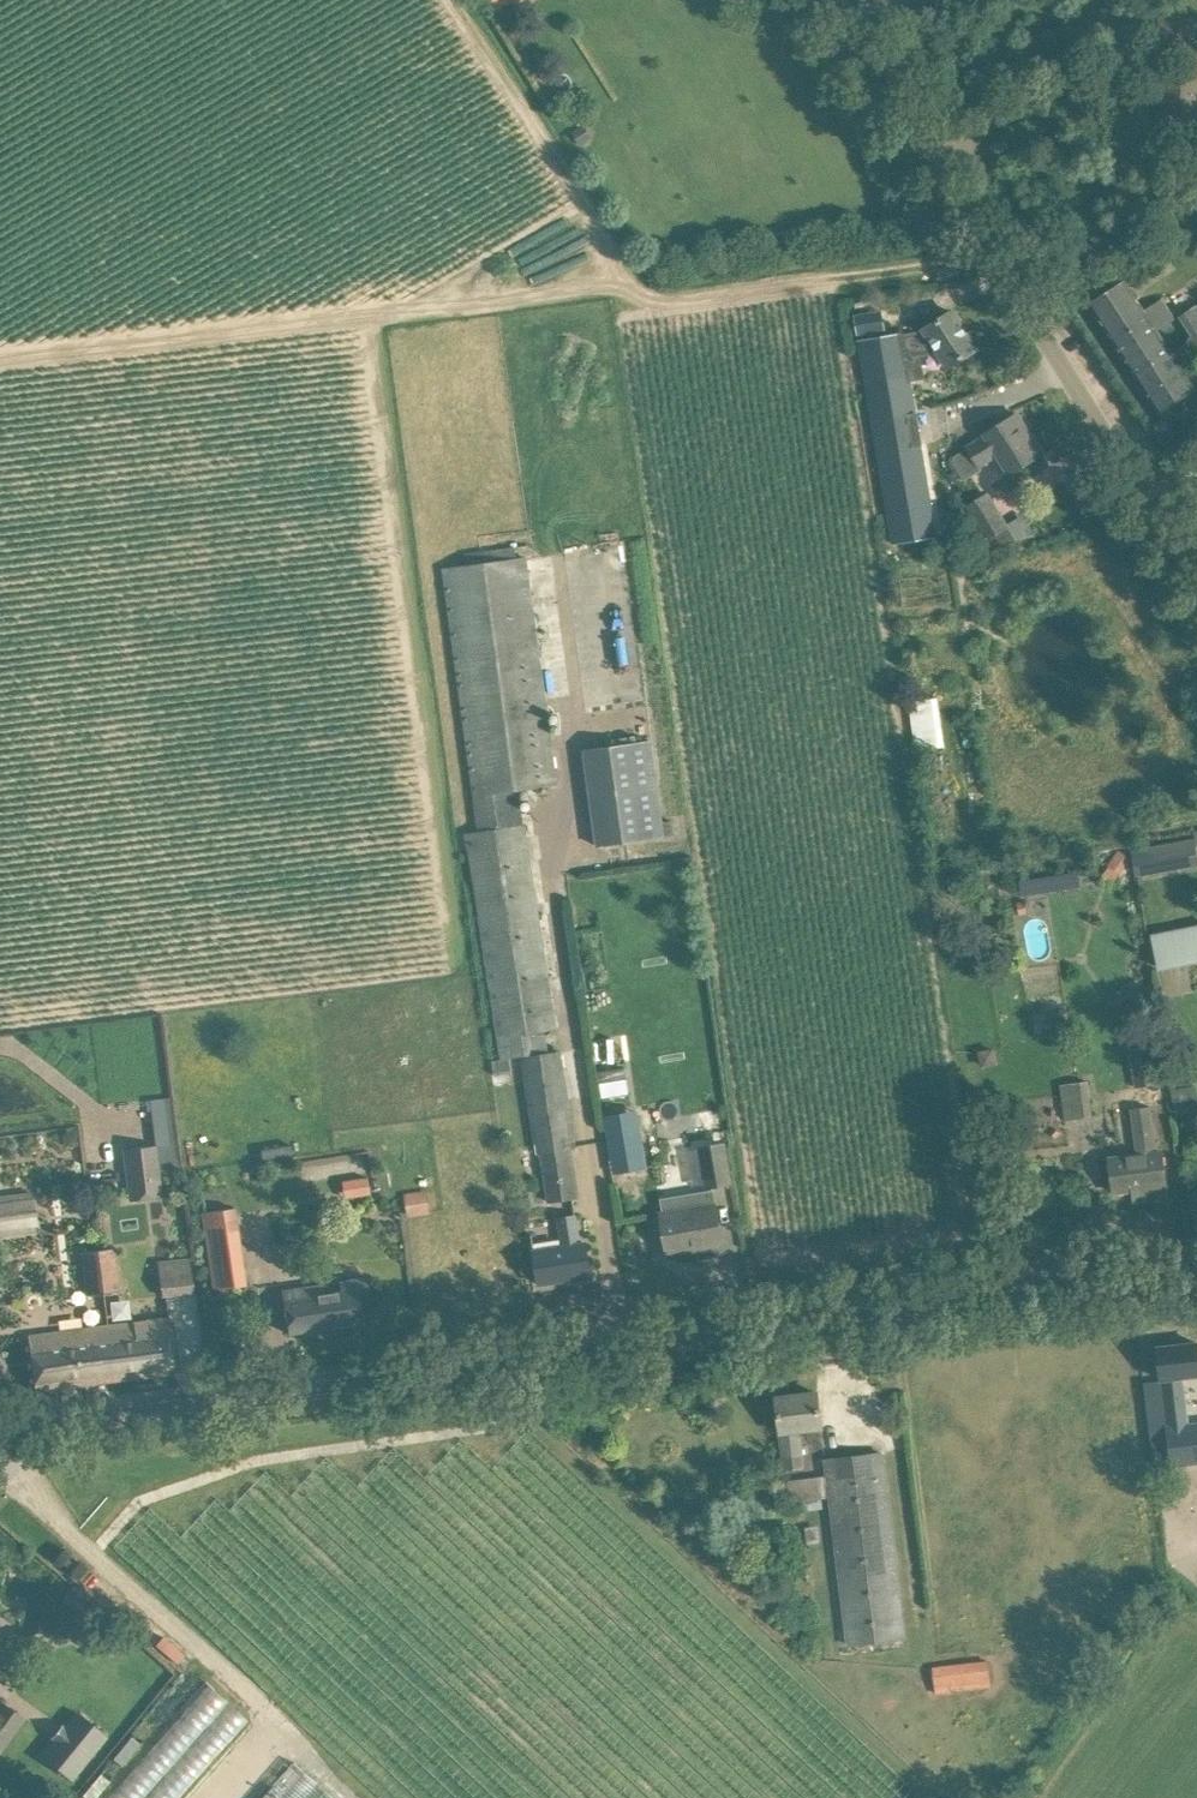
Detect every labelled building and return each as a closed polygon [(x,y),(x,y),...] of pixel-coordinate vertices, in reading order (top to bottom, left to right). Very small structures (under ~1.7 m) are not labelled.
[(513,0),(489,0),(496,11),(513,0)] [(584,123),(572,131),(581,145),(593,137),(584,123)] [(1089,302),(1159,413),(1196,389),(1184,371),(1190,356),(1195,349),(1196,348),(1196,304),(1174,319),(1162,301),(1146,311),(1125,278),(1109,289),(1089,302)] [(854,315),(858,333),(884,328),(881,310),(854,315)] [(910,333),(863,340),(893,543),(936,535),(911,381),(906,382),(903,360),(911,358),(943,354),(950,365),(956,361),(976,349),(952,311),(932,324),(927,327),(928,329),(910,333)] [(1022,430),(1026,428),(1017,413),(985,433),(987,436),(969,447),(954,456),(956,468),(964,480),(983,469),(979,463),(997,452),(1010,473),(1042,453),(1041,452),(1037,455),(1022,430)] [(990,545),(1015,538),(987,491),(964,504),(974,522),(969,525),(976,537),(983,533),(990,545)] [(556,782),(529,559),(528,555),(517,556),(516,545),(467,552),(468,563),(443,567),(478,830),(467,832),(482,935),(503,1057),(521,1054),(517,1033),(557,1026),(551,992),(549,980),(520,787),(538,784),(539,793),(552,791),(551,783),(556,782)] [(938,710),(911,715),(916,751),(944,747),(938,710)] [(663,820),(658,781),(653,740),(583,748),(596,846),(674,836),(672,819),(663,820)] [(1139,848),(1143,874),(1196,864),(1196,848),(1195,838),(1139,848)] [(1120,873),(1131,859),(1119,849),(1108,864),(1120,873)] [(1058,871),(1056,860),(1016,867),(1021,894),(1077,885),(1074,868),(1058,871)] [(1018,905),(1011,906),(1012,915),(1020,913),(1020,914),(1028,913),(1025,901),(1018,902),(1018,905)] [(1159,969),(1196,962),(1196,923),(1151,933),(1159,969)] [(1142,1012),(1132,996),(1117,1006),(1126,1021),(1142,1012)] [(522,1059),(523,1066),(539,1152),(541,1152),(550,1200),(582,1194),(574,1145),(577,1145),(561,1052),(522,1059)] [(510,1057),(493,1059),(495,1075),(512,1073),(510,1057)] [(1061,1083),(1065,1119),(1093,1116),(1090,1080),(1061,1083)] [(1172,1088),(1175,1117),(1196,1114),(1196,1085),(1172,1088)] [(1158,1151),(1155,1129),(1151,1097),(1130,1100),(1138,1154),(1110,1158),(1114,1192),(1132,1190),(1133,1201),(1168,1196),(1162,1150),(1158,1151)] [(648,1163),(643,1126),(610,1131),(616,1168),(648,1163)] [(724,1141),(698,1145),(704,1176),(705,1183),(705,1184),(732,1179),(724,1141)] [(156,1144),(122,1148),(127,1187),(151,1184),(153,1198),(163,1197),(161,1182),(156,1144)] [(367,1175),(341,1179),(344,1197),(370,1193),(367,1175)] [(38,1230),(33,1189),(0,1194),(0,1236),(38,1230)] [(427,1189),(404,1193),(408,1216),(430,1213),(427,1189)] [(713,1190),(661,1199),(663,1213),(662,1213),(664,1225),(668,1249),(704,1243),(704,1247),(722,1244),(718,1220),(715,1206),(714,1198),(713,1190)] [(236,1206),(202,1211),(205,1233),(212,1289),(247,1284),(239,1228),(236,1206)] [(592,1275),(588,1251),(587,1243),(581,1244),(576,1213),(557,1216),(562,1246),(534,1251),(539,1283),(592,1275)] [(99,1248),(105,1292),(121,1290),(116,1246),(99,1248)] [(88,1294),(105,1292),(99,1248),(83,1250),(88,1294)] [(184,1256),(154,1258),(156,1283),(185,1281),(184,1256)] [(281,1290),(284,1309),(288,1333),(361,1321),(358,1300),(370,1299),(367,1277),(339,1281),(341,1291),(324,1293),(323,1284),(281,1290)] [(176,1371),(173,1348),(169,1316),(110,1323),(117,1379),(176,1371)] [(35,1390),(117,1379),(110,1323),(59,1330),(58,1329),(27,1333),(35,1390)] [(1159,1346),(1168,1423),(1166,1423),(1171,1467),(1196,1464),(1196,1422),(1190,1422),(1185,1374),(1196,1373),(1196,1342),(1159,1346)] [(822,1426),(821,1416),(818,1392),(777,1397),(786,1470),(804,1468),(800,1429),(822,1426)] [(114,1547),(384,1797),(924,1797),(528,1430),(492,1469),(460,1439),(424,1478),(391,1448),(356,1486),(325,1457),(290,1495),(264,1471),(227,1511),(214,1499),(179,1537),(149,1509),(114,1547)] [(818,1497),(831,1496),(850,1643),(906,1636),(882,1450),(826,1457),(828,1474),(787,1479),(790,1501),(807,1499),(808,1507),(819,1506),(818,1497)] [(935,1693),(993,1686),(990,1660),(932,1666),(935,1693)] [(106,1797),(178,1797),(247,1719),(207,1684),(106,1797)] [(0,1705),(0,1751),(25,1718),(3,1702),(0,1705)] [(53,1739),(40,1753),(72,1780),(107,1736),(76,1710),(65,1723),(63,1722),(51,1737),(53,1739)] [(295,1761),(262,1797),(336,1797),(295,1761)] [(109,1780),(99,1772),(84,1792),(91,1797),(95,1797),(109,1780)]
